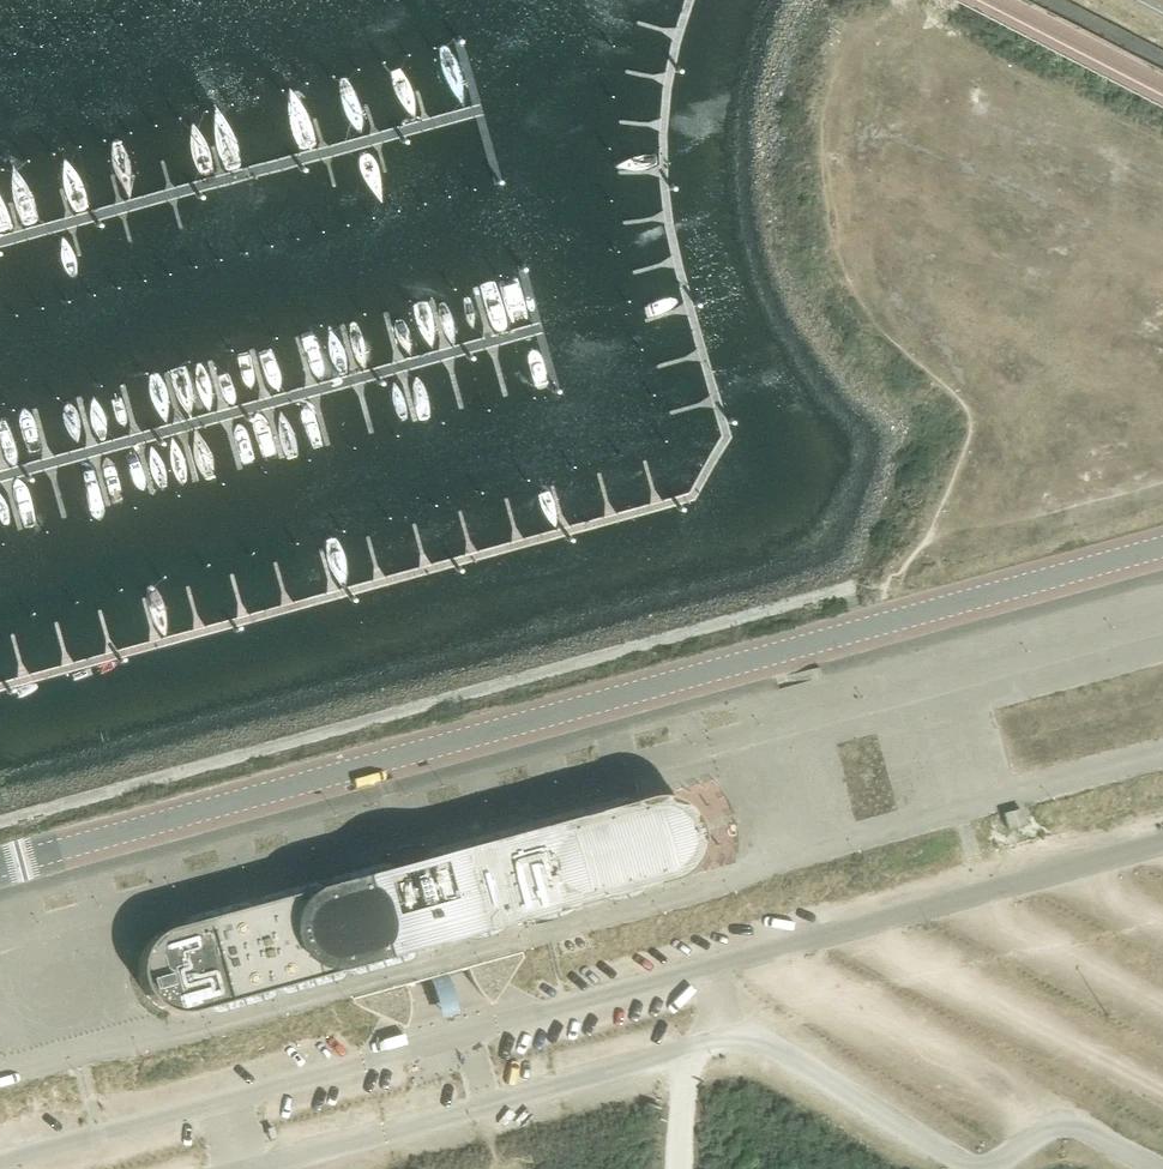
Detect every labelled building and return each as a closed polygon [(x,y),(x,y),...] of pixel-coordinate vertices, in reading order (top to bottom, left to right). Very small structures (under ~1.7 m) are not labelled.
[(261,463),(247,415),(233,419),(232,430),(242,468),(261,463)] [(23,528),(42,523),(29,474),(14,479),(13,490),(23,528)] [(468,968),(470,975),(471,978),(472,980),(473,983),(474,986),(476,988),(477,990),(479,993),(481,995),(485,999),(487,1001),(492,1004),(524,958),(522,951),(458,969),(449,939),(652,884),(653,885),(659,884),(665,883),(670,881),(675,878),(680,875),(682,874),(686,870),(688,867),(690,865),(691,863),(693,860),(694,858),(695,855),(696,852),(697,847),(697,844),(698,841),(697,836),(697,834),(697,831),(696,829),(695,826),(693,821),(692,819),(689,815),(688,813),(686,811),(681,807),(679,805),(674,802),(669,800),(666,799),(661,798),(654,797),(650,797),(646,798),(639,799),(629,803),(631,810),(601,818),(601,817),(598,818),(599,819),(566,828),(566,826),(564,827),(564,828),(532,837),(531,836),(528,837),(529,838),(496,847),(496,846),(493,846),(494,847),(461,856),(461,855),(459,856),(459,857),(427,866),(427,863),(407,868),(389,873),(389,876),(357,885),(357,884),(355,884),(355,885),(323,894),(322,893),(320,894),(320,895),(288,904),(288,903),(285,904),(285,905),(253,914),(252,912),(250,913),(250,914),(218,923),(217,922),(215,923),(216,924),(186,932),(184,925),(180,926),(177,926),(175,926),(169,928),(164,930),(159,932),(157,934),(153,937),(151,939),(149,941),(147,944),(146,946),(144,948),(142,953),(141,956),(140,958),(139,964),(138,966),(138,969),(138,975),(139,977),(140,982),(141,987),(142,989),(144,991),(146,996),(148,998),(151,1001),(155,1005),(159,1007),(164,1010),(167,1011),(170,1012),(176,1013),(182,1013),(185,1013),(188,1013),(191,1012),(194,1012),(197,1011),(203,1009),(207,1008),(206,1006),(408,950),(416,980),(352,998),(353,1004),(405,1028),(407,1023),(408,1021),(409,1018),(409,1015),(410,1013),(410,1010),(410,1007),(410,1005),(410,999),(410,997),(408,991),(407,985),(421,981),(421,979),(437,974),(453,970),(453,972),(468,968)] [(1020,809),(1003,814),(1007,829),(1025,824),(1020,809)] [(272,1127),(266,1129),(269,1140),(276,1138),(272,1127)]
